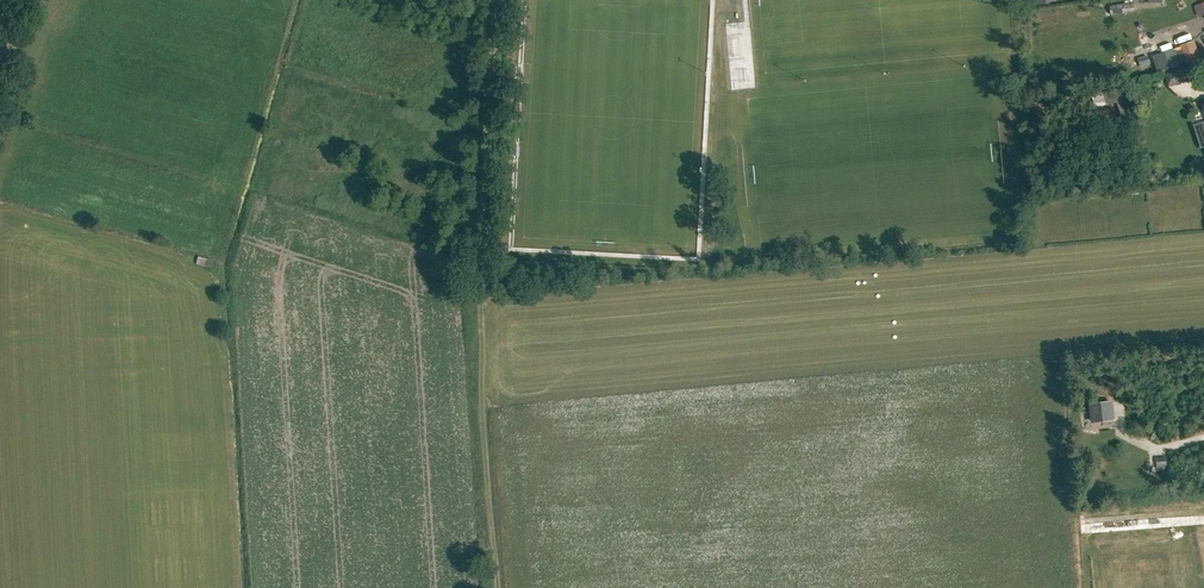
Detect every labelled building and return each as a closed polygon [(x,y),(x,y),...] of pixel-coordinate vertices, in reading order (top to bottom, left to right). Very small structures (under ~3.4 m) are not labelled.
[(773,19),(783,19),(783,0),(772,0),(773,19)] [(1108,5),(1109,15),(1134,12),(1133,2),(1108,5)] [(802,38),(816,37),(815,29),(801,31),(802,38)] [(1173,47),(1177,62),(1198,55),(1193,38),(1179,42),(1180,45),(1173,47)] [(1148,55),(1139,58),(1142,67),(1151,64),(1148,55)] [(1187,67),(1164,73),(1167,86),(1191,80),(1187,67)] [(1090,404),(1091,413),(1112,411),(1111,402),(1090,404)]
